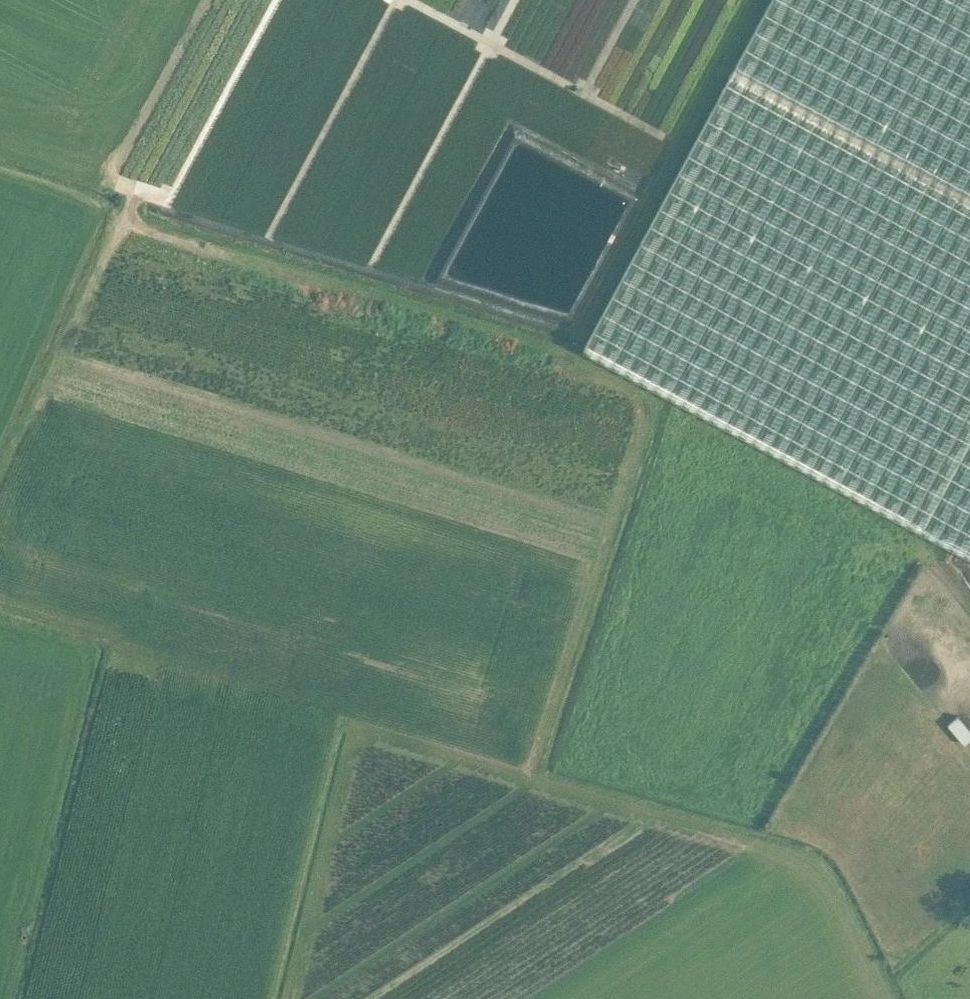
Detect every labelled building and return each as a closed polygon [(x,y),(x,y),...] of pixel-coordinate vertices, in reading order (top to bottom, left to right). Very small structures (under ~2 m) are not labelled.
[(602,354),(969,552),(969,0),(771,0),(585,345),(602,354)]
